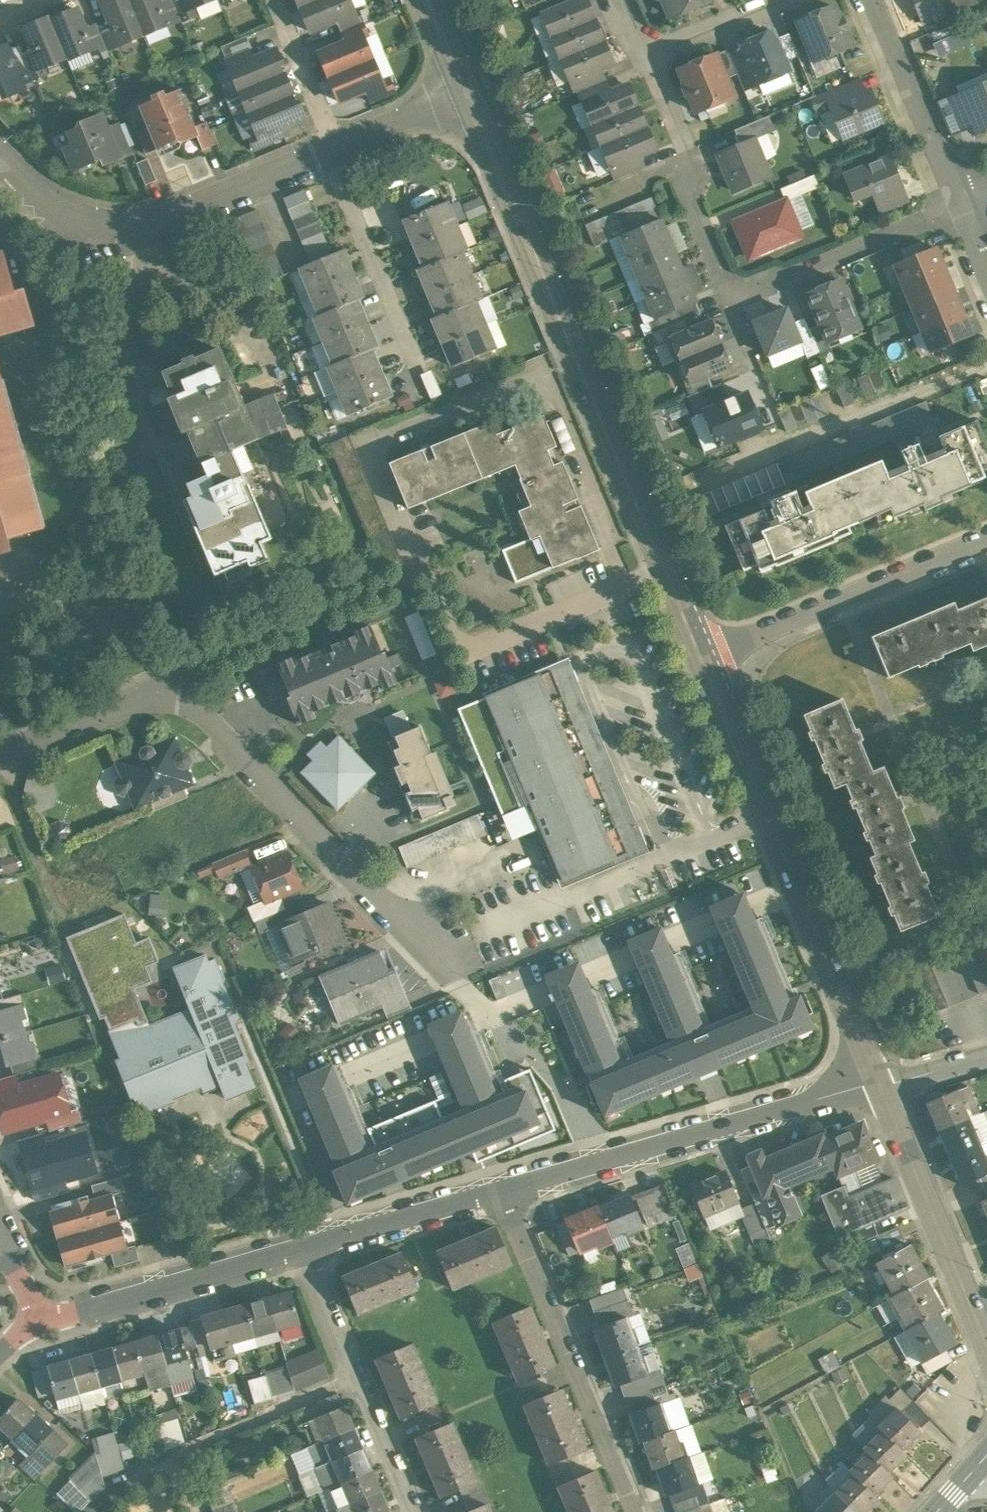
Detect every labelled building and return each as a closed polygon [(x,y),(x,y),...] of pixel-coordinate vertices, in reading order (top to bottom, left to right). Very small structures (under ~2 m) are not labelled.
[(100,0),(110,23),(119,45),(143,35),(128,0),(101,0),(100,0)] [(156,0),(128,0),(143,35),(167,26),(157,3),(158,3),(156,0)] [(157,3),(167,26),(180,20),(172,0),(165,0),(158,3),(157,3)] [(180,20),(181,22),(195,16),(192,9),(191,9),(187,0),(172,0),(180,20)] [(191,9),(192,9),(213,0),(187,0),(191,9)] [(299,8),(319,0),(296,0),(299,8)] [(299,8),(309,32),(335,21),(334,20),(353,12),(348,0),(319,0),(299,8)] [(524,9),(536,5),(534,0),(521,0),(524,9)] [(542,15),(551,38),(594,20),(586,0),(578,0),(542,15)] [(667,14),(685,8),(685,6),(690,4),(691,5),(698,2),(704,4),(710,1),(710,0),(661,0),(667,14)] [(922,24),(974,3),(973,0),(913,0),(922,24)] [(833,7),(797,23),(813,62),(850,46),(843,31),(846,30),(842,20),(839,21),(833,7)] [(85,30),(77,10),(50,21),(66,58),(67,60),(91,51),(93,50),(85,30)] [(353,12),(334,20),(335,21),(340,33),(363,23),(357,10),(353,12)] [(49,19),(24,29),(33,52),(40,69),(42,68),(66,58),(50,21),(49,19)] [(594,20),(551,38),(560,60),(603,42),(594,20)] [(110,23),(97,29),(105,50),(106,51),(119,45),(110,23)] [(363,23),(340,33),(344,44),(345,45),(362,38),(368,36),(363,23)] [(95,26),(85,30),(93,50),(91,51),(93,55),(105,50),(97,29),(95,26)] [(772,33),(741,46),(755,79),(757,85),(788,72),(784,63),(775,41),(772,33)] [(789,35),(775,41),(784,63),(798,57),(789,35)] [(246,37),(220,48),(225,59),(247,50),(247,51),(251,49),(246,37)] [(362,38),(345,45),(344,44),(318,54),(328,78),(371,60),(362,38)] [(603,42),(560,60),(569,82),(599,70),(613,64),(603,42)] [(0,48),(0,91),(3,98),(23,90),(7,52),(4,46),(0,48)] [(18,48),(7,52),(21,85),(32,80),(22,56),(18,48)] [(247,50),(225,59),(230,70),(252,61),(251,61),(247,51),(247,50)] [(276,51),(251,61),(252,61),(230,70),(239,92),(283,73),(281,74),(277,65),(281,63),(276,51)] [(729,57),(726,51),(715,56),(716,56),(725,80),(736,75),(729,57)] [(743,51),(729,57),(736,75),(740,85),(755,79),(743,51)] [(33,52),(22,56),(32,80),(45,75),(42,68),(40,69),(33,52)] [(715,56),(679,71),(685,86),(683,87),(688,98),(690,97),(696,112),(732,97),(725,80),(716,56),(715,56)] [(371,60),(328,78),(339,102),(364,92),(364,90),(382,82),(372,60),(371,60)] [(599,70),(575,80),(579,91),(603,81),(599,70)] [(283,73),(239,92),(248,114),(293,96),(283,73)] [(382,82),(364,90),(364,92),(369,103),(395,92),(389,79),(382,82)] [(857,79),(823,93),(830,108),(863,94),(857,79)] [(603,81),(579,91),(584,102),(608,92),(603,81)] [(584,102),(582,103),(591,125),(635,107),(625,85),(608,92),(584,102)] [(968,94),(965,93),(958,96),(956,102),(959,108),(963,111),(969,126),(972,132),(986,125),(986,86),(968,94)] [(179,91),(165,96),(163,92),(150,97),(152,102),(138,108),(147,128),(156,150),(175,142),(181,144),(196,138),(198,137),(194,128),(179,91)] [(863,94),(830,108),(830,109),(842,138),(881,122),(869,92),(863,94)] [(823,93),(810,99),(817,115),(830,109),(830,108),(823,93)] [(293,96),(248,114),(256,135),(257,136),(279,127),(303,117),(298,105),(294,106),(291,97),(293,96)] [(963,111),(959,108),(956,102),(940,109),(950,135),(960,131),(959,130),(969,126),(963,111)] [(635,107),(591,125),(601,147),(644,129),(635,107)] [(101,117),(80,126),(77,131),(69,134),(74,146),(65,150),(73,170),(78,172),(88,168),(90,163),(101,158),(104,164),(118,158),(107,131),(101,117)] [(767,117),(734,130),(740,145),(753,140),(773,131),(767,117)] [(205,123),(194,128),(198,137),(196,138),(202,151),(214,145),(205,123)] [(131,153),(119,125),(107,131),(118,158),(131,153)] [(279,127),(257,136),(256,135),(249,138),(254,150),(284,138),(279,127)] [(147,128),(136,132),(145,155),(156,150),(147,128)] [(644,129),(601,147),(610,169),(638,157),(653,151),(644,129)] [(740,145),(717,155),(733,192),(768,177),(753,140),(740,145)] [(638,157),(614,167),(619,178),(643,168),(638,157)] [(888,158),(844,176),(852,194),(870,187),(875,200),(901,190),(888,158)] [(147,159),(136,164),(145,186),(156,181),(147,159)] [(813,176),(779,190),(784,201),(818,187),(813,176)] [(304,190),(283,199),(287,210),(308,201),(304,190)] [(901,190),(875,200),(880,212),(906,201),(901,190)] [(651,198),(639,202),(648,225),(660,220),(651,198)] [(308,201),(287,210),(292,220),(313,212),(308,201)] [(784,201),(733,223),(748,258),(799,237),(784,201)] [(445,202),(403,220),(413,244),(456,226),(445,202)] [(639,202),(629,207),(638,229),(648,225),(639,202)] [(638,229),(629,207),(617,212),(626,234),(638,229)] [(256,210),(234,219),(238,230),(261,221),(256,210)] [(313,212),(292,220),(296,231),(317,222),(313,212)] [(617,212),(606,216),(616,238),(619,237),(626,234),(617,212)] [(606,216),(595,221),(604,243),(616,238),(606,216)] [(626,234),(619,237),(628,258),(669,241),(665,231),(660,220),(648,225),(638,229),(626,234)] [(261,221),(238,230),(243,241),(265,232),(261,221)] [(595,221),(584,225),(593,247),(604,243),(595,221)] [(317,222),(296,231),(301,242),(322,233),(317,222)] [(456,226),(413,244),(423,268),(460,252),(466,250),(456,226)] [(676,227),(665,231),(669,241),(680,236),(676,227)] [(265,232),(243,241),(248,252),(270,243),(265,232)] [(322,233),(301,242),(305,253),(326,244),(322,233)] [(680,236),(669,241),(673,251),(684,246),(680,236)] [(669,241),(628,258),(637,278),(677,261),(673,251),(669,241)] [(920,241),(899,249),(904,260),(924,251),(920,241)] [(270,243),(248,252),(252,263),(274,253),(270,243)] [(326,244),(305,253),(310,264),(331,255),(326,244)] [(904,260),(893,264),(902,287),(943,269),(934,248),(924,251),(904,260)] [(310,264),(299,268),(309,293),(351,275),(341,250),(331,255),(310,264)] [(423,268),(417,270),(427,294),(470,276),(460,252),(423,268)] [(274,253),(252,263),(257,274),(279,264),(274,253)] [(32,324),(22,290),(7,294),(5,287),(10,285),(2,256),(0,256),(0,333),(32,324)] [(677,261),(637,278),(645,298),(686,281),(682,272),(677,261)] [(279,264),(257,274),(261,284),(283,275),(279,264)] [(693,267),(682,272),(686,281),(697,277),(693,267)] [(943,269),(902,287),(912,309),(953,291),(943,269)] [(351,275),(309,293),(319,316),(356,301),(361,298),(351,275)] [(470,276),(427,294),(437,317),(474,302),(480,299),(470,276)] [(697,277),(686,281),(690,291),(701,287),(697,277)] [(839,280),(805,294),(818,325),(825,342),(827,342),(859,328),(839,280)] [(686,281),(645,298),(654,320),(673,312),(695,303),(690,291),(686,281)] [(953,291),(912,309),(921,331),(962,314),(953,291)] [(319,316),(313,318),(323,342),(366,324),(356,301),(319,316)] [(437,317),(432,319),(442,343),(484,325),(474,302),(437,317)] [(695,303),(673,312),(677,323),(683,321),(699,314),(695,303)] [(767,356),(800,342),(792,325),(786,310),(754,324),(767,356)] [(962,314),(921,331),(930,353),(961,340),(971,336),(962,314)] [(806,358),(819,353),(804,319),(792,325),(800,342),(806,358)] [(677,323),(651,334),(656,345),(666,341),(669,339),(688,331),(683,321),(677,323)] [(688,331),(669,339),(679,361),(721,344),(719,340),(721,335),(718,328),(713,326),(711,322),(688,331)] [(366,324),(323,342),(333,365),(370,350),(375,347),(366,324)] [(484,325),(442,343),(452,367),(494,349),(484,325)] [(818,325),(809,329),(819,353),(830,349),(827,342),(825,342),(818,325)] [(679,361),(669,339),(666,341),(668,345),(667,349),(668,353),(670,357),(674,359),(675,363),(679,361)] [(961,340),(941,349),(945,359),(966,351),(961,340)] [(721,344),(679,361),(688,383),(688,384),(706,376),(730,366),(728,361),(730,357),(728,350),(722,348),(721,344)] [(183,365),(162,374),(173,399),(169,400),(154,406),(171,446),(189,439),(200,464),(201,463),(221,455),(221,457),(232,453),(231,451),(241,447),(280,431),(266,397),(243,407),(219,350),(193,361),(192,357),(182,362),(183,365)] [(333,365),(327,368),(337,391),(380,374),(370,350),(333,365)] [(688,383),(679,361),(675,363),(677,366),(676,370),(677,375),(679,378),(683,381),(684,384),(688,383)] [(879,369),(869,373),(877,394),(888,390),(879,369)] [(869,373),(858,378),(866,398),(877,394),(869,373)] [(380,374),(337,391),(347,416),(390,398),(380,374)] [(706,376),(688,384),(688,383),(684,384),(689,397),(711,387),(706,376)] [(22,477),(30,475),(30,472),(29,472),(3,380),(0,381),(0,484),(22,477)] [(689,397),(687,397),(695,416),(704,412),(728,402),(720,383),(711,387),(689,397)] [(846,383),(835,388),(844,408),(855,404),(846,383)] [(164,389),(158,387),(152,390),(149,395),(150,401),(154,406),(169,400),(168,393),(164,389)] [(821,393),(810,397),(819,418),(830,413),(821,393)] [(728,402),(704,412),(718,446),(760,428),(746,395),(728,402)] [(819,418),(810,397),(800,402),(808,422),(819,418)] [(933,422),(924,401),(914,406),(922,426),(933,422)] [(800,402),(789,406),(798,427),(808,422),(800,402)] [(789,406),(778,411),(787,431),(798,427),(789,406)] [(914,406),(903,410),(912,431),(922,426),(914,406)] [(718,446),(704,412),(695,416),(690,418),(705,453),(718,446)] [(490,422),(388,463),(407,509),(514,466),(519,479),(530,506),(517,511),(529,539),(529,540),(541,536),(548,551),(545,552),(552,568),(575,558),(575,560),(598,550),(580,506),(577,507),(574,500),(577,499),(562,462),(553,465),(547,451),(549,450),(541,431),(548,428),(543,416),(496,435),(490,422)] [(938,438),(943,450),(922,459),(916,446),(899,453),(905,466),(884,475),(879,462),(841,478),(859,522),(888,510),(892,518),(908,511),(905,505),(919,499),(923,511),(940,503),(936,492),(949,487),(951,493),(968,486),(964,478),(986,469),(986,451),(975,422),(938,438)] [(200,464),(189,439),(171,446),(187,485),(191,484),(207,477),(201,463),(200,464)] [(278,537),(241,447),(231,451),(232,453),(221,457),(221,455),(201,463),(207,477),(191,484),(193,489),(183,493),(214,570),(248,557),(251,565),(270,557),(264,543),(278,537)] [(786,459),(775,464),(784,484),(794,480),(786,459)] [(6,551),(3,539),(45,527),(30,475),(22,477),(0,484),(0,553),(6,551)] [(841,478),(804,493),(809,505),(796,511),(791,497),(774,504),(779,518),(767,523),(762,511),(724,526),(742,570),(771,558),(775,566),(790,560),(788,553),(815,542),(817,548),(833,542),(830,534),(859,522),(841,478)] [(529,539),(501,550),(515,583),(552,568),(545,552),(548,551),(541,536),(529,540),(529,539)] [(956,611),(969,644),(972,650),(986,644),(986,598),(956,611)] [(954,604),(870,638),(887,678),(924,662),(924,663),(932,660),(932,659),(969,644),(956,611),(954,604)] [(420,610),(405,617),(421,650),(436,642),(420,610)] [(353,637),(332,646),(331,645),(330,646),(333,653),(326,656),(323,649),(322,649),(322,650),(307,656),(306,656),(306,657),(294,661),(293,657),(291,658),(277,664),(276,664),(288,694),(296,690),(297,695),(286,699),(297,725),(299,725),(298,724),(313,718),(313,719),(314,718),(311,712),(323,707),(324,707),(325,707),(325,706),(336,702),(337,702),(338,701),(339,701),(347,705),(357,700),(361,692),(361,691),(361,692),(363,691),(376,685),(379,691),(380,691),(380,690),(395,684),(395,685),(396,684),(385,658),(374,663),(372,658),(381,655),(368,626),(367,626),(367,627),(353,633),(353,632),(352,633),(353,637)] [(563,665),(484,697),(506,750),(561,881),(639,849),(638,847),(642,846),(635,829),(631,831),(628,823),(563,665)] [(506,750),(484,697),(456,709),(502,818),(521,810),(497,754),(506,750)] [(840,700),(802,716),(833,788),(844,784),(871,772),(858,742),(861,741),(856,730),(853,731),(840,700)] [(420,726),(395,735),(399,747),(393,750),(399,765),(394,767),(401,785),(407,783),(410,791),(405,793),(412,812),(418,809),(421,818),(454,806),(434,753),(431,754),(420,726)] [(373,772),(339,737),(338,736),(300,773),(301,774),(301,773),(335,809),(336,810),(374,773),(373,772)] [(172,741),(151,750),(146,747),(140,749),(138,755),(118,764),(123,777),(115,780),(113,786),(117,794),(123,797),(130,793),(136,806),(149,801),(153,811),(186,798),(182,787),(190,783),(184,769),(187,767),(190,762),(187,756),(182,754),(178,755),(172,741)] [(895,798),(882,767),(871,772),(844,784),(874,856),(906,842),(912,840),(900,809),(902,808),(898,797),(895,798)] [(47,774),(39,771),(35,775),(29,774),(25,793),(31,795),(38,812),(53,806),(57,796),(47,774)] [(477,814),(397,848),(406,868),(485,835),(477,814)] [(70,833),(66,825),(58,822),(51,825),(48,833),(51,841),(59,843),(66,840),(70,833)] [(919,874),(906,842),(874,856),(868,858),(899,931),(937,915),(924,885),(926,884),(922,873),(919,874)] [(244,850),(211,864),(218,880),(250,866),(244,850)] [(286,856),(252,871),(265,901),(299,886),(286,856)] [(578,962),(545,976),(604,1117),(813,1029),(798,993),(786,998),(742,893),(709,907),(750,1005),(702,1025),(661,928),(628,941),(669,1038),(619,1059),(578,962)] [(293,918),(280,924),(281,925),(275,927),(290,963),(343,941),(328,904),(293,918)] [(289,907),(265,917),(270,929),(275,927),(281,925),(280,924),(293,918),(289,907)] [(103,1018),(108,1031),(136,1020),(138,1026),(146,1023),(132,989),(151,982),(145,967),(157,962),(147,939),(135,944),(123,916),(67,939),(100,1019),(103,1018)] [(980,940),(958,950),(977,995),(986,991),(986,958),(985,953),(980,940)] [(379,952),(318,977),(338,1025),(382,1007),(405,997),(393,969),(387,971),(379,952)] [(204,956),(173,969),(190,1010),(148,1027),(146,1023),(138,1026),(136,1020),(108,1031),(124,1070),(135,1065),(138,1073),(123,1079),(130,1098),(133,1097),(142,1117),(157,1111),(156,1108),(172,1102),(171,1099),(201,1087),(203,1092),(220,1085),(225,1099),(255,1087),(244,1063),(248,1061),(232,1021),(238,1018),(213,960),(207,963),(204,956)] [(928,961),(906,971),(911,983),(933,974),(928,961)] [(492,979),(499,997),(524,987),(517,969),(492,979)] [(933,974),(911,983),(916,994),(938,985),(933,974)] [(938,985),(916,994),(921,1005),(943,996),(938,985)] [(0,1000),(0,1012),(11,1009),(12,1010),(24,1007),(20,994),(2,999),(0,1000)] [(943,996),(921,1005),(926,1017),(947,1007),(943,996)] [(405,997),(382,1007),(386,1018),(410,1008),(405,997)] [(22,1033),(19,1023),(14,1020),(12,1010),(11,1009),(0,1012),(0,1039),(22,1033)] [(460,1012),(427,1026),(461,1106),(440,1115),(434,1101),(367,1130),(373,1144),(367,1146),(332,1066),(298,1081),(336,1169),(332,1171),(347,1204),(493,1144),(499,1146),(506,1146),(510,1142),(513,1136),(540,1124),(519,1074),(498,1083),(487,1057),(481,1060),(460,1012)] [(0,1039),(0,1066),(9,1064),(26,1059),(25,1058),(22,1048),(25,1043),(22,1033),(0,1039)] [(37,1054),(25,1058),(26,1059),(9,1064),(12,1075),(41,1067),(37,1054)] [(2,1133),(45,1120),(71,1112),(59,1075),(19,1087),(0,1093),(0,1127),(2,1133)] [(19,1087),(16,1075),(0,1080),(0,1093),(19,1087)] [(956,1091),(926,1103),(937,1131),(968,1118),(956,1091)] [(71,1112),(45,1120),(49,1132),(81,1122),(78,1110),(71,1112)] [(968,1118),(937,1131),(948,1157),(979,1144),(968,1118)] [(822,1139),(821,1140),(830,1161),(836,1176),(837,1176),(853,1169),(875,1160),(860,1124),(822,1139)] [(41,1134),(18,1140),(22,1152),(44,1146),(41,1134)] [(766,1159),(761,1161),(762,1163),(751,1168),(761,1191),(784,1181),(830,1161),(821,1140),(822,1139),(820,1136),(766,1159)] [(22,1152),(21,1153),(32,1189),(63,1180),(93,1172),(87,1151),(80,1153),(75,1137),(44,1146),(22,1152)] [(948,1157),(960,1184),(986,1173),(986,1164),(979,1144),(948,1157)] [(762,1150),(749,1156),(747,1157),(747,1159),(751,1168),(762,1163),(761,1161),(766,1159),(762,1150)] [(751,1168),(740,1172),(750,1196),(761,1191),(751,1168)] [(853,1169),(837,1176),(841,1186),(846,1199),(862,1192),(853,1169)] [(723,1171),(689,1186),(702,1217),(737,1202),(723,1171)] [(121,1177),(91,1186),(94,1198),(111,1193),(112,1195),(125,1192),(121,1177)] [(893,1179),(882,1184),(890,1203),(901,1198),(893,1179)] [(63,1180),(33,1189),(36,1201),(66,1192),(63,1180)] [(761,1191),(750,1196),(753,1204),(764,1230),(794,1217),(797,1210),(784,1181),(761,1191)] [(672,1206),(663,1184),(661,1184),(662,1186),(652,1190),(661,1211),(670,1207),(672,1206)] [(890,1203),(882,1184),(862,1192),(846,1199),(845,1199),(857,1227),(870,1222),(905,1207),(901,1198),(890,1203)] [(846,1199),(841,1186),(819,1196),(836,1238),(847,1233),(846,1231),(857,1227),(845,1199),(846,1199)] [(651,1191),(636,1197),(635,1195),(634,1196),(643,1219),(661,1211),(652,1190),(652,1188),(650,1189),(651,1191)] [(94,1198),(80,1202),(79,1201),(78,1200),(76,1199),(72,1201),(73,1204),(51,1211),(59,1238),(119,1221),(112,1195),(111,1193),(94,1198)] [(628,1196),(598,1208),(610,1238),(625,1232),(627,1236),(642,1230),(642,1231),(644,1230),(629,1195),(627,1195),(628,1196)] [(764,1230),(753,1204),(738,1210),(738,1211),(741,1210),(751,1234),(748,1235),(749,1236),(764,1230)] [(661,1211),(643,1219),(647,1226),(663,1220),(663,1221),(674,1217),(670,1207),(661,1211)] [(597,1209),(568,1221),(568,1220),(566,1221),(577,1247),(579,1252),(581,1251),(581,1250),(594,1245),(596,1249),(611,1242),(611,1243),(612,1243),(610,1238),(598,1208),(597,1208),(597,1209)] [(119,1221),(59,1238),(67,1266),(89,1260),(90,1264),(95,1262),(97,1261),(97,1259),(97,1258),(111,1254),(127,1249),(127,1247),(119,1221)] [(870,1222),(857,1227),(846,1231),(847,1233),(852,1245),(874,1236),(875,1235),(870,1222)] [(577,1247),(568,1224),(567,1225),(568,1227),(559,1231),(558,1229),(557,1229),(567,1251),(577,1247)] [(875,1235),(874,1236),(879,1248),(902,1239),(901,1237),(900,1238),(896,1228),(897,1227),(897,1226),(875,1235)] [(495,1228),(436,1253),(452,1290),(511,1264),(495,1228)] [(127,1249),(111,1254),(114,1267),(139,1260),(134,1245),(127,1247),(127,1249)] [(909,1245),(874,1265),(891,1296),(922,1279),(926,1277),(909,1245)] [(402,1254),(342,1278),(357,1313),(416,1289),(402,1254)] [(702,1263),(690,1266),(693,1279),(705,1276),(702,1263)] [(891,1296),(888,1298),(905,1329),(937,1312),(940,1310),(922,1279),(891,1296)] [(623,1288),(589,1300),(593,1312),(627,1300),(623,1288)] [(289,1293),(267,1299),(276,1329),(298,1323),(289,1293)] [(267,1299),(245,1306),(253,1335),(276,1329),(267,1299)] [(627,1300),(593,1312),(598,1327),(626,1318),(627,1319),(633,1317),(627,1300)] [(253,1335),(245,1306),(223,1312),(232,1341),(253,1335)] [(529,1307),(493,1323),(518,1381),(554,1366),(529,1307)] [(223,1312),(201,1318),(209,1348),(210,1348),(232,1341),(223,1312)] [(905,1329),(902,1331),(920,1363),(923,1361),(944,1350),(954,1344),(937,1312),(905,1329)] [(201,1318),(189,1321),(196,1346),(199,1357),(211,1353),(210,1348),(209,1348),(201,1318)] [(598,1327),(594,1329),(604,1357),(636,1346),(627,1319),(626,1318),(598,1327)] [(189,1321),(176,1325),(177,1331),(178,1331),(184,1350),(196,1346),(189,1321)] [(177,1331),(157,1337),(165,1367),(187,1361),(184,1350),(178,1331),(177,1331)] [(157,1337),(135,1343),(148,1389),(169,1382),(165,1367),(157,1337)] [(135,1343),(113,1349),(121,1379),(126,1396),(148,1389),(135,1343)] [(411,1344),(376,1359),(401,1418),(436,1404),(411,1344)] [(636,1346),(604,1357),(614,1386),(620,1384),(646,1375),(636,1346)] [(113,1349),(91,1356),(99,1386),(121,1379),(113,1349)] [(944,1350),(923,1361),(929,1373),(951,1361),(944,1350)] [(318,1351),(286,1365),(287,1366),(293,1389),(327,1375),(318,1351)] [(91,1356),(69,1362),(77,1392),(99,1386),(91,1356)] [(187,1361),(165,1367),(169,1382),(191,1376),(187,1361)] [(69,1362),(47,1368),(54,1393),(55,1398),(77,1392),(69,1362)] [(287,1366),(264,1372),(265,1376),(271,1396),(293,1389),(287,1366)] [(47,1368),(30,1373),(37,1397),(54,1393),(47,1368)] [(646,1375),(620,1384),(623,1393),(646,1385),(648,1390),(650,1389),(646,1375)] [(265,1376),(247,1381),(254,1404),(272,1399),(271,1396),(265,1376)] [(646,1385),(623,1393),(627,1404),(650,1395),(648,1390),(646,1385)] [(650,1395),(627,1404),(630,1414),(656,1405),(650,1389),(648,1390),(650,1395)] [(560,1390),(524,1405),(548,1464),(549,1464),(566,1457),(585,1449),(560,1390)] [(336,1395),(292,1413),(298,1427),(302,1425),(314,1419),(341,1408),(336,1395)] [(0,1418),(0,1426),(13,1438),(34,1415),(17,1399),(0,1418)] [(912,1401),(903,1410),(920,1427),(921,1426),(919,1425),(927,1417),(929,1418),(912,1401)] [(630,1414),(629,1414),(630,1416),(639,1442),(670,1431),(661,1405),(661,1404),(656,1405),(630,1414)] [(341,1408),(314,1419),(323,1441),(352,1428),(343,1407),(341,1408)] [(896,1410),(888,1419),(885,1417),(877,1425),(876,1425),(880,1430),(905,1455),(906,1455),(901,1450),(918,1433),(919,1434),(920,1433),(895,1407),(894,1408),(896,1410)] [(51,1431),(34,1415),(13,1438),(30,1454),(51,1431)] [(314,1419),(302,1425),(311,1446),(323,1441),(314,1419)] [(176,1420),(158,1426),(165,1449),(183,1442),(176,1420)] [(476,1482),(451,1423),(416,1438),(441,1497),(460,1489),(476,1482)] [(158,1426),(140,1431),(148,1457),(165,1450),(165,1449),(158,1426)] [(352,1428),(323,1441),(325,1445),(332,1462),(361,1449),(352,1428)] [(639,1442),(639,1444),(643,1442),(652,1468),(652,1469),(684,1458),(675,1431),(675,1430),(675,1429),(670,1431),(639,1442)] [(882,1433),(873,1442),(871,1440),(863,1448),(863,1447),(862,1448),(866,1453),(891,1478),(892,1477),(887,1472),(904,1455),(905,1456),(905,1455),(880,1430),(880,1431),(882,1433)] [(65,1444),(51,1431),(30,1454),(44,1467),(65,1444)] [(112,1432),(95,1437),(99,1452),(116,1447),(112,1432)] [(325,1445),(308,1452),(315,1469),(332,1462),(325,1445)] [(116,1447),(99,1452),(106,1475),(122,1468),(116,1447)] [(361,1449),(332,1462),(341,1483),(369,1470),(361,1449)] [(868,1455),(860,1463),(858,1461),(849,1470),(849,1469),(848,1470),(878,1500),(873,1495),(891,1478),(866,1453),(868,1455)] [(44,1467),(30,1454),(20,1464),(34,1477),(44,1467)] [(95,1454),(70,1480),(90,1500),(104,1485),(95,1454)] [(566,1457),(549,1464),(548,1464),(546,1465),(556,1488),(558,1487),(575,1479),(566,1457)] [(684,1458),(652,1469),(652,1470),(656,1469),(665,1495),(665,1497),(668,1496),(697,1485),(697,1484),(687,1457),(684,1458)] [(315,1469),(323,1490),(329,1488),(341,1483),(332,1462),(315,1469)] [(369,1470),(341,1483),(350,1504),(378,1491),(369,1470)] [(846,1486),(843,1484),(835,1493),(854,1511),(865,1511),(877,1500),(877,1501),(878,1500),(848,1470),(852,1475),(852,1476),(854,1478),(846,1486)] [(558,1487),(569,1511),(611,1511),(594,1472),(575,1479),(558,1487)] [(90,1500),(70,1480),(66,1483),(70,1487),(71,1487),(87,1504),(90,1500)] [(227,1481),(203,1491),(207,1500),(228,1491),(231,1489),(227,1481)] [(476,1482),(460,1489),(464,1500),(484,1492),(479,1481),(476,1482)] [(71,1487),(70,1487),(66,1483),(56,1494),(74,1511),(79,1511),(87,1504),(71,1487)] [(341,1483),(329,1488),(337,1509),(350,1504),(341,1483)] [(708,1504),(701,1483),(697,1484),(697,1485),(668,1496),(671,1505),(695,1496),(699,1507),(708,1504)] [(207,1500),(212,1511),(213,1511),(232,1504),(233,1503),(228,1491),(207,1500)] [(336,1510),(337,1511),(387,1511),(378,1491),(350,1504),(337,1509),(336,1510)] [(489,1504),(484,1492),(464,1500),(469,1511),(485,1505),(486,1505),(489,1504)] [(825,1501),(816,1511),(817,1511),(854,1511),(835,1493),(834,1494),(836,1496),(828,1504),(825,1501)] [(671,1505),(674,1511),(684,1511),(699,1507),(695,1496),(671,1505)] [(232,1504),(213,1511),(236,1511),(232,1504)] [(708,1504),(699,1507),(701,1511),(711,1511),(708,1504)]
